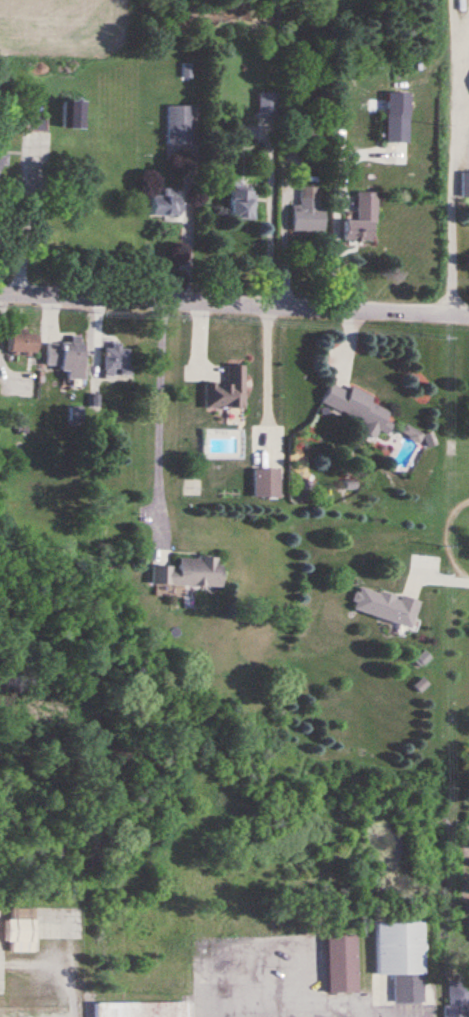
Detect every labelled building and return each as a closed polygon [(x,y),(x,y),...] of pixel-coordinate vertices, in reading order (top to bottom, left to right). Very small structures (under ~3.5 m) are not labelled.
[(257,92),(271,93),(270,113),(256,113),(257,92)] [(59,127),(60,101),(82,102),(81,127),(59,127)] [(167,106),(188,107),(187,140),(166,140),(167,106)] [(388,113),(408,114),(407,142),(387,141),(388,113)] [(23,129),(24,115),(46,115),(45,130),(23,129)] [(242,123),(241,136),(224,135),(224,123),(242,123)] [(293,229),(293,205),(299,205),(300,186),(320,186),(319,207),(325,207),(324,230),(293,229)] [(254,190),(253,218),(228,217),(229,189),(254,190)] [(150,196),(161,196),(161,191),(177,191),(177,218),(150,217),(150,196)] [(358,192),(377,192),(375,241),(348,241),(348,221),(357,221),(358,192)] [(34,334),(7,334),(7,352),(34,352),(34,334)] [(45,343),(70,343),(71,336),(87,336),(86,381),(67,380),(67,372),(59,371),(59,367),(44,366),(45,343)] [(103,342),(103,379),(132,379),(132,366),(129,366),(129,342),(103,342)] [(244,366),(243,409),(205,408),(206,384),(227,385),(227,365),(244,366)] [(370,403),(388,412),(385,419),(392,423),(386,435),(378,431),(375,438),(360,430),(363,424),(322,402),(332,383),(347,391),(350,386),(373,398),(370,403)] [(16,426),(28,427),(28,434),(15,434),(16,426)] [(254,470),(279,470),(279,497),(253,497),(254,470)] [(151,566),(151,581),(222,584),(223,566),(217,566),(217,559),(179,557),(178,567),(151,566)] [(379,590),(396,595),(395,598),(399,599),(400,594),(420,601),(412,627),(354,608),(360,587),(378,593),(379,590)] [(3,909),(3,942),(8,942),(9,952),(31,952),(30,908),(3,909)] [(372,925),(417,924),(419,1001),(392,1002),(391,975),(373,975),(372,925)] [(321,935),(352,935),(352,989),(322,990),(321,935)] [(3,975),(25,975),(25,987),(32,987),(32,1006),(19,1005),(19,997),(2,996),(3,975)] [(440,1006),(440,1016),(466,1016),(466,1008),(468,1008),(468,977),(446,977),(446,1006),(440,1006)] [(184,1003),(184,1016),(92,1016),(92,1003),(184,1003)]
